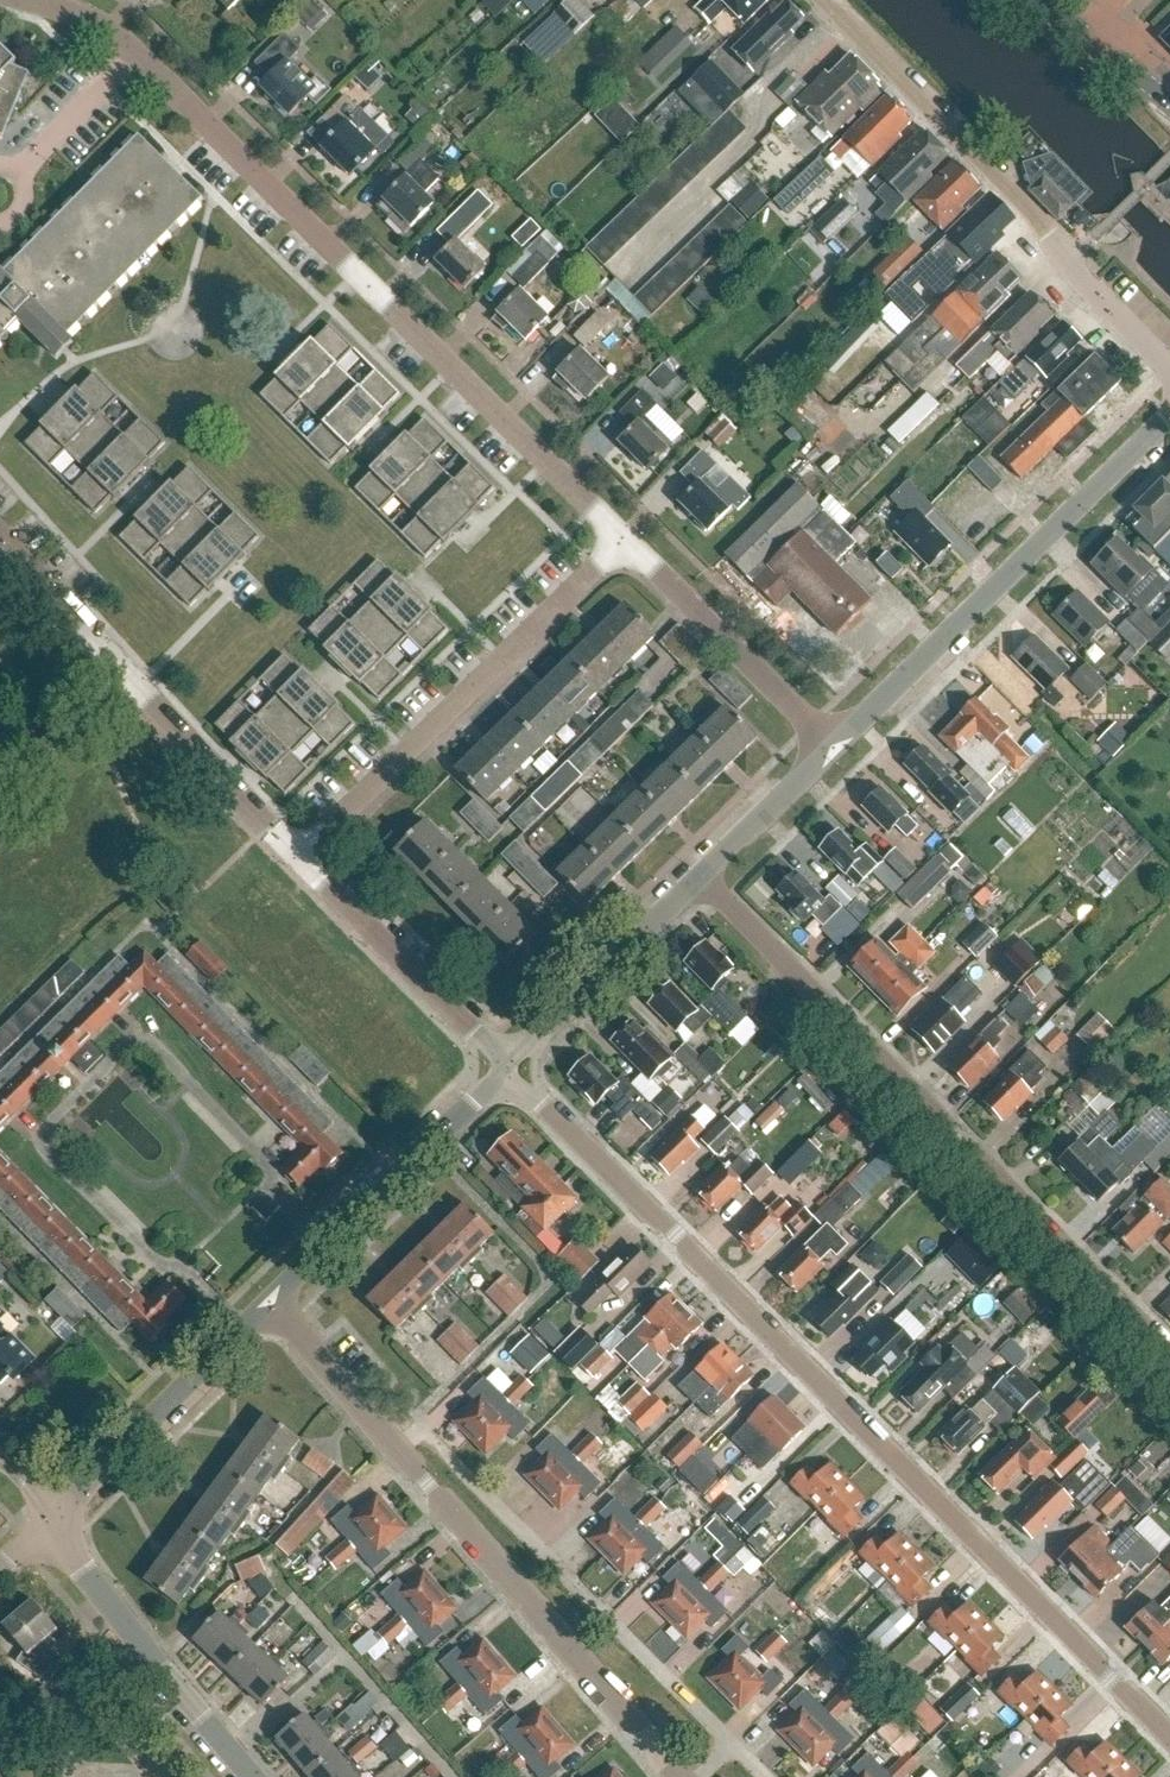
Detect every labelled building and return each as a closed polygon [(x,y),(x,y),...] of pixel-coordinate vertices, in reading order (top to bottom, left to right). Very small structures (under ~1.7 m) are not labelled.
[(230,12),(242,0),(218,0),(230,12)] [(323,12),(312,0),(305,0),(292,13),(307,28),(323,12)] [(483,4),(496,17),(497,18),(515,0),(487,0),(483,4)] [(551,0),(520,0),(535,15),(551,0)] [(579,0),(569,0),(554,14),(574,36),(595,17),(579,0)] [(643,10),(654,0),(633,0),(643,10)] [(771,0),(706,0),(696,10),(710,25),(728,8),(742,22),(748,22),(771,0)] [(783,40),(803,20),(800,16),(800,13),(794,7),(791,7),(787,4),(774,17),(771,14),(733,51),(749,67),(767,50),(773,56),(786,43),(783,40)] [(550,59),(574,36),(554,14),(529,37),(550,59)] [(692,45),(677,30),(641,64),(656,80),(692,45)] [(1162,41),(1169,49),(1169,33),(1162,41)] [(300,51),(285,36),(256,64),(270,79),(261,88),(290,117),(308,98),(317,107),(332,92),(318,78),(310,86),(288,63),(300,51)] [(3,137),(29,73),(12,65),(16,60),(0,44),(0,135),(3,137)] [(863,111),(882,92),(877,86),(878,84),(852,56),(850,58),(831,77),(827,73),(796,103),(831,139),(861,109),(863,111)] [(729,79),(712,61),(693,80),(709,98),(729,79)] [(369,68),(355,81),(368,95),(381,82),(369,68)] [(792,100),(807,76),(798,70),(782,94),(792,100)] [(889,95),(831,153),(840,162),(854,148),(873,167),(901,138),(899,135),(914,120),(914,121),(915,121),(889,94),(889,95)] [(350,177),(389,138),(360,109),(359,110),(345,96),(323,119),(337,133),(321,148),(350,177)] [(621,100),(604,118),(628,142),(645,124),(621,100)] [(730,111),(721,120),(738,139),(748,130),(730,111)] [(738,139),(721,120),(710,130),(728,149),(738,139)] [(423,162),(442,143),(424,124),(412,136),(420,144),(400,164),(411,174),(407,178),(407,177),(377,207),(386,214),(390,219),(405,234),(411,227),(411,228),(434,205),(424,195),(440,179),(423,162)] [(728,149),(710,130),(701,139),(719,158),(728,149)] [(929,175),(949,155),(932,138),(924,130),(871,183),(880,192),(876,196),(885,205),(895,214),(908,202),(931,178),(929,175)] [(21,321),(57,357),(72,342),(67,337),(203,200),(139,137),(3,274),(0,271),(0,342),(21,321)] [(719,158),(701,139),(692,148),(709,167),(719,158)] [(709,167),(692,148),(682,157),(700,176),(709,167)] [(700,176),(682,157),(673,166),(690,185),(700,176)] [(820,158),(788,189),(802,204),(835,173),(820,158)] [(962,208),(982,188),(955,162),(914,202),(943,231),(964,211),(962,208)] [(690,185),(673,166),(663,175),(681,194),(690,185)] [(681,194),(663,175),(654,184),(672,203),(681,194)] [(1058,221),(1073,207),(1045,178),(1030,192),(1058,221)] [(748,221),(769,201),(751,182),(730,202),(748,221)] [(672,203),(654,184),(645,193),(662,212),(672,203)] [(465,290),(485,270),(457,242),(493,206),(478,192),(437,232),(451,246),(436,261),(465,290)] [(662,212),(645,193),(635,202),(653,221),(662,212)] [(914,268),(894,288),(905,299),(930,275),(946,292),(976,264),(975,263),(1002,237),(1000,235),(1013,221),(990,197),(915,269),(914,268)] [(857,215),(843,200),(814,227),(829,242),(857,215)] [(653,221),(635,202),(626,211),(644,230),(653,221)] [(730,206),(721,215),(739,234),(748,225),(730,206)] [(644,230),(626,211),(617,220),(634,239),(644,230)] [(739,234),(721,215),(711,225),(729,244),(739,234)] [(634,239),(617,220),(607,229),(625,248),(634,239)] [(535,242),(543,233),(533,222),(524,231),(535,242)] [(729,244),(711,225),(701,234),(719,253),(729,244)] [(625,248),(607,229),(598,238),(615,257),(625,248)] [(556,257),(558,255),(564,249),(547,232),(541,238),(539,240),(527,252),(508,271),(514,278),(525,288),(556,257)] [(719,253),(701,234),(692,243),(710,262),(719,253)] [(615,257),(598,238),(587,248),(605,267),(615,257)] [(710,262),(692,243),(683,252),(700,271),(710,262)] [(880,294),(911,264),(897,250),(866,279),(880,294)] [(700,271),(683,252),(673,261),(691,280),(700,271)] [(1021,282),(1022,281),(996,254),(995,256),(996,256),(900,350),(886,363),(914,392),(1010,297),(1007,295),(1021,281),(1021,282)] [(691,280),(673,261),(664,270),(682,289),(691,280)] [(821,272),(821,279),(825,283),(833,276),(825,268),(821,272)] [(682,289),(664,270),(654,279),(672,298),(682,289)] [(672,298),(654,279),(645,288),(663,307),(672,298)] [(653,317),(635,298),(619,282),(607,293),(641,328),(653,317)] [(663,307),(645,288),(635,298),(653,317),(663,307)] [(526,342),(549,318),(521,291),(492,321),(500,328),(504,332),(511,327),(526,342)] [(717,303),(708,294),(695,307),(704,316),(717,303)] [(1052,319),(1053,318),(1030,294),(1028,295),(1029,296),(957,367),(970,381),(998,353),(1010,364),(1036,338),(1036,334),(1052,319)] [(585,348),(609,324),(598,313),(574,337),(585,348)] [(1007,374),(999,383),(1016,401),(1025,392),(1024,391),(1041,374),(1047,380),(1067,360),(1067,356),(1080,343),(1082,342),(1063,323),(1062,324),(1062,325),(1010,376),(1007,374)] [(384,412),(400,395),(376,371),(359,388),(338,367),(354,350),(330,326),(313,343),(311,341),(275,378),(277,380),(261,397),(285,420),(301,404),(323,425),(306,442),(331,466),(347,449),(349,451),(386,414),(384,412)] [(586,401),(609,378),(581,351),(552,380),(561,388),(564,392),(571,386),(586,401)] [(1084,420),(1122,383),(1096,356),(1095,357),(1090,351),(1089,352),(1089,353),(1052,388),(1057,392),(1042,407),(1049,414),(1002,459),(1021,480),(1055,447),(1067,460),(1096,432),(1084,420)] [(663,392),(677,379),(663,365),(649,378),(663,392)] [(149,461),(165,444),(141,420),(124,437),(103,415),(119,398),(95,374),(78,391),(76,389),(40,426),(42,428),(25,445),(50,469),(66,452),(88,473),(71,490),(96,514),(112,498),(114,499),(150,462),(149,461)] [(649,415),(658,406),(643,391),(620,414),(634,427),(618,443),(647,472),(674,446),(647,419),(650,416),(649,415)] [(900,444),(940,405),(928,394),(888,432),(900,444)] [(990,447),(1011,426),(984,399),(963,420),(990,447)] [(478,506),(495,489),(470,465),(454,482),(432,460),(449,443),(425,419),(408,436),(406,434),(370,471),(372,473),(355,490),(379,514),(396,497),(418,519),(401,535),(425,559),(442,543),(444,544),(480,507),(478,506)] [(720,449),(737,432),(725,420),(708,437),(720,449)] [(718,490),(708,480),(711,476),(709,475),(718,466),(703,451),(681,474),(695,488),(679,503),(696,519),(694,521),(705,532),(707,530),(708,532),(733,507),(738,512),(751,499),(730,477),(718,490)] [(993,493),(1004,483),(979,457),(968,468),(993,493)] [(243,554),(260,537),(236,513),(219,530),(197,509),(214,492),(190,468),(173,485),(171,483),(135,520),(137,522),(120,538),(144,562),(161,546),(183,567),(166,584),(190,608),(207,591),(209,593),(245,556),(243,554)] [(1165,484),(1163,482),(1134,511),(1143,520),(1133,530),(1154,551),(1169,566),(1169,479),(1165,484)] [(935,509),(908,482),(890,499),(910,519),(896,533),(929,566),(951,545),(925,519),(935,509)] [(777,608),(793,592),(837,636),(871,603),(835,565),(857,544),(798,484),(726,556),(777,608)] [(1092,566),(1126,599),(1151,574),(1117,541),(1092,566)] [(893,581),(904,570),(887,553),(876,564),(893,581)] [(425,655),(448,631),(432,614),(434,612),(397,576),(395,578),(378,561),(354,585),(371,602),(349,624),(333,607),(309,631),(325,648),(324,650),(361,686),(362,684),(379,701),(403,677),(386,660),(408,638),(425,655)] [(1109,623),(1078,593),(1054,617),(1085,648),(1109,623)] [(600,692),(656,636),(625,605),(568,660),(600,692)] [(1149,642),(1161,630),(1140,609),(1128,621),(1149,642)] [(1139,653),(1149,642),(1128,621),(1127,621),(1117,632),(1139,653)] [(1147,650),(1166,666),(1169,662),(1169,624),(1147,650)] [(669,654),(689,635),(679,626),(660,645),(669,654)] [(678,663),(698,644),(689,635),(669,654),(678,663)] [(1056,709),(1065,700),(1052,687),(1069,670),(1035,637),(1013,659),(1046,691),(1042,695),(1056,709)] [(708,654),(698,644),(678,663),(688,673),(708,654)] [(331,750),(355,725),(338,709),(340,707),(303,670),(301,672),(285,656),(261,680),(277,697),(256,718),(239,702),(215,726),(232,743),(230,744),(267,781),(269,779),(286,796),(310,771),(293,755),(314,733),(331,750)] [(571,720),(600,692),(568,660),(540,689),(512,716),(543,747),(571,720)] [(1092,701),(1107,686),(1086,666),(1071,681),(1092,701)] [(716,690),(731,676),(724,668),(710,683),(716,690)] [(724,697),(738,683),(731,676),(716,690),(724,697)] [(731,704),(745,690),(738,683),(724,697),(731,704)] [(738,711),(752,697),(745,690),(731,704),(738,711)] [(639,693),(632,701),(646,715),(653,707),(639,693)] [(646,715),(632,701),(625,708),(638,722),(646,715)] [(1008,766),(1015,773),(1029,759),(1005,735),(1010,731),(997,717),(994,719),(976,701),(962,715),(975,728),(973,731),(991,749),(1008,766)] [(638,722),(625,708),(618,715),(631,729),(638,722)] [(733,764),(757,741),(727,709),(725,711),(670,765),(700,796),(724,773),(733,764)] [(631,729),(618,715),(610,722),(624,736),(631,729)] [(989,786),(1008,766),(991,749),(973,731),(975,728),(962,715),(941,737),(940,738),(979,776),(970,785),(987,802),(996,793),(989,786)] [(487,803),(543,747),(512,716),(456,771),(487,803)] [(624,736),(610,722),(603,729),(617,743),(624,736)] [(1114,758),(1131,740),(1115,724),(1098,742),(1114,758)] [(617,743),(603,729),(596,736),(610,750),(617,743)] [(610,750),(596,736),(589,743),(602,758),(610,750)] [(602,758),(589,743),(582,750),(596,764),(602,758)] [(928,791),(931,791),(932,792),(930,793),(951,814),(968,797),(948,777),(951,775),(924,749),(906,766),(923,783),(922,786),(928,791)] [(596,764),(582,750),(575,757),(589,771),(596,764)] [(589,771),(575,757),(568,764),(581,778),(589,771)] [(581,778),(568,764),(560,771),(574,785),(581,778)] [(677,819),(700,796),(670,765),(614,820),(644,852),(669,827),(655,814),(659,810),(664,806),(677,819)] [(574,785),(560,771),(553,778),(567,792),(574,785)] [(567,792),(553,778),(546,785),(560,799),(567,792)] [(560,799),(546,785),(539,792),(553,807),(560,799)] [(907,838),(918,828),(906,816),(907,815),(882,790),(864,808),(889,833),(895,826),(907,838)] [(553,807),(539,792),(532,799),(546,814),(553,807)] [(546,814),(532,799),(525,806),(539,821),(546,814)] [(502,817),(511,808),(503,800),(494,810),(502,817)] [(468,824),(482,809),(474,801),(460,816),(468,824)] [(539,821),(525,806),(518,813),(531,828),(539,821)] [(475,831),(489,816),(482,809),(468,824),(475,831)] [(531,828),(518,813),(510,820),(524,835),(531,828)] [(482,838),(496,824),(489,816),(475,831),(482,838)] [(621,874),(644,852),(614,820),(558,875),(588,907),(612,883),(599,869),(603,865),(607,861),(621,874)] [(425,822),(408,839),(395,852),(393,853),(417,876),(430,863),(438,871),(425,885),(449,909),(480,878),(425,822)] [(489,845),(503,831),(496,824),(482,838),(489,845)] [(408,839),(398,828),(385,841),(395,852),(408,839)] [(839,832),(821,850),(858,887),(882,862),(866,846),(860,853),(839,832)] [(516,843),(509,851),(516,858),(523,851),(516,843)] [(516,858),(509,851),(501,858),(508,865),(516,858)] [(523,865),(530,858),(523,851),(516,858),(523,865)] [(904,882),(915,872),(894,851),(884,861),(904,882)] [(515,873),(523,865),(516,858),(508,865),(515,873)] [(522,880),(537,865),(530,858),(523,865),(515,873),(522,880)] [(912,910),(951,872),(937,858),(898,896),(912,910)] [(529,887),(537,880),(545,873),(537,865),(522,880),(529,887)] [(544,887),(551,879),(545,873),(537,880),(544,887)] [(791,905),(790,906),(805,922),(812,916),(824,928),(843,909),(830,896),(823,902),(796,875),(778,892),(791,905)] [(859,895),(839,876),(826,890),(846,909),(859,895)] [(537,935),(480,878),(449,909),(506,966),(508,964),(520,951),(537,935)] [(558,886),(551,879),(544,887),(551,894),(558,886)] [(543,901),(551,894),(544,887),(537,880),(529,887),(543,901)] [(960,906),(972,894),(960,881),(952,889),(952,898),(960,906)] [(982,907),(992,897),(984,889),(974,899),(982,907)] [(851,906),(865,921),(877,910),(863,895),(851,906)] [(857,927),(848,918),(835,931),(844,940),(857,927)] [(976,958),(997,938),(984,924),(963,944),(976,958)] [(875,992),(924,943),(908,927),(890,945),(901,956),(895,961),(877,942),(851,968),(875,992)] [(994,968),(1014,989),(1043,961),(1022,940),(994,968)] [(192,964),(207,949),(201,943),(186,957),(192,964)] [(918,970),(935,954),(924,943),(875,992),(898,1016),(924,990),(912,977),(919,971),(918,970)] [(715,995),(703,1007),(714,1019),(731,1036),(749,1019),(729,998),(735,991),(724,980),(735,970),(721,956),(719,957),(706,944),(686,965),(715,995)] [(199,971),(214,956),(207,949),(192,964),(199,971)] [(518,975),(531,962),(520,951),(508,964),(518,975)] [(247,1091),(262,1076),(251,1064),(263,1053),(168,955),(156,966),(144,953),(129,968),(119,957),(0,1073),(0,1127),(144,986),(247,1091)] [(205,978),(221,963),(214,956),(199,971),(205,978)] [(71,962),(64,969),(77,982),(84,975),(71,962)] [(212,985),(227,970),(221,963),(205,978),(212,985)] [(77,982),(64,969),(58,976),(70,989),(77,982)] [(70,989),(58,976),(51,983),(63,996),(70,989)] [(928,1017),(914,1031),(935,1053),(964,1024),(958,1017),(982,993),(965,977),(927,1016),(928,1017)] [(63,996),(51,983),(44,989),(56,1002),(63,996)] [(696,1036),(714,1019),(703,1007),(695,1014),(669,988),(652,1005),(679,1032),(686,1026),(696,1036)] [(1024,1030),(1041,1013),(1022,994),(1005,1011),(1024,1030)] [(749,1042),(764,1026),(752,1015),(738,1032),(749,1042)] [(1097,1016),(1077,1036),(1094,1053),(1114,1033),(1097,1016)] [(999,1018),(949,1067),(969,1087),(998,1059),(992,1053),(1003,1042),(998,1037),(1008,1028),(999,1018)] [(642,1035),(632,1024),(614,1042),(652,1080),(675,1057),(647,1029),(642,1035)] [(1052,1055),(1068,1040),(1056,1028),(1041,1043),(1052,1055)] [(710,1048),(699,1059),(685,1045),(674,1055),(704,1085),(711,1076),(713,1078),(726,1064),(710,1048)] [(296,1068),(309,1055),(303,1048),(289,1061),(296,1068)] [(1011,1077),(985,1103),(1002,1121),(1016,1107),(1018,1109),(1032,1095),(1030,1093),(1039,1085),(1035,1080),(1047,1068),(1030,1052),(1008,1074),(1011,1077)] [(314,1105),(263,1053),(251,1064),(262,1076),(247,1091),(287,1132),(314,1105)] [(303,1074),(316,1062),(309,1055),(296,1068),(303,1074)] [(580,1089),(580,1090),(595,1106),(605,1096),(616,1107),(612,1111),(622,1121),(632,1111),(652,1132),(663,1122),(643,1101),(622,1080),(616,1085),(590,1059),(569,1078),(580,1089)] [(310,1081),(323,1069),(316,1062),(303,1074),(310,1081)] [(317,1088),(330,1076),(323,1069),(310,1081),(317,1088)] [(645,1097),(666,1117),(682,1102),(660,1081),(645,1097)] [(1059,1162),(1079,1183),(1112,1150),(1104,1142),(1117,1129),(1118,1124),(1107,1113),(1118,1102),(1106,1090),(1090,1107),(1101,1118),(1077,1142),(1079,1143),(1059,1162)] [(754,1113),(761,1106),(754,1099),(747,1106),(754,1113)] [(333,1125),(314,1105),(287,1132),(304,1150),(283,1172),(286,1175),(286,1179),(291,1184),(295,1184),(298,1188),(321,1166),(326,1171),(329,1168),(333,1168),(338,1163),(338,1159),(341,1156),(322,1136),(333,1125)] [(738,1132),(754,1116),(744,1105),(728,1121),(738,1132)] [(690,1143),(703,1130),(691,1118),(663,1146),(664,1148),(652,1160),(668,1177),(681,1164),(683,1165),(698,1150),(690,1143)] [(716,1156),(739,1133),(738,1132),(728,1121),(725,1118),(701,1142),(716,1156)] [(495,1183),(523,1211),(556,1179),(512,1135),(489,1159),(504,1175),(495,1183)] [(1079,1183),(1099,1203),(1119,1184),(1120,1186),(1134,1173),(1134,1172),(1144,1162),(1155,1173),(1169,1159),(1169,1139),(1168,1137),(1155,1150),(1142,1136),(1120,1158),(1112,1150),(1079,1183)] [(816,1139),(785,1169),(798,1183),(829,1152),(816,1139)] [(49,1261),(61,1248),(72,1260),(87,1245),(0,1157),(0,1211),(49,1261)] [(751,1196),(771,1175),(757,1161),(750,1168),(740,1159),(727,1171),(723,1168),(697,1194),(715,1212),(741,1186),(751,1196)] [(567,1217),(578,1206),(576,1203),(578,1201),(556,1179),(523,1211),(545,1234),(565,1214),(567,1217)] [(1169,1219),(1169,1187),(1162,1179),(1140,1201),(1134,1195),(1119,1210),(1127,1219),(1113,1233),(1134,1254),(1169,1219)] [(845,1215),(862,1198),(849,1184),(831,1202),(845,1215)] [(790,1210),(790,1209),(780,1200),(768,1212),(764,1207),(737,1234),(756,1253),(782,1227),(782,1226),(778,1222),(790,1210)] [(797,1203),(790,1209),(790,1210),(778,1222),(782,1226),(782,1227),(792,1237),(812,1218),(797,1203)] [(456,1238),(452,1242),(474,1264),(484,1253),(480,1249),(494,1235),(466,1206),(445,1226),(456,1238)] [(954,1235),(962,1227),(950,1215),(941,1223),(954,1235)] [(837,1258),(848,1246),(827,1225),(811,1240),(812,1241),(778,1275),(796,1293),(823,1267),(819,1263),(831,1252),(837,1258)] [(437,1235),(416,1255),(445,1284),(459,1270),(463,1274),(474,1264),(452,1242),(448,1246),(437,1235)] [(600,1264),(577,1241),(557,1261),(580,1284),(600,1264)] [(127,1286),(87,1245),(72,1260),(61,1248),(49,1261),(100,1313),(127,1286)] [(631,1284),(650,1265),(647,1262),(647,1258),(642,1253),(638,1252),(635,1250),(620,1264),(617,1261),(598,1279),(599,1281),(576,1304),(589,1318),(613,1294),(618,1300),(630,1289),(631,1284)] [(923,1269),(909,1254),(881,1282),(894,1296),(923,1269)] [(445,1284),(416,1255),(396,1275),(407,1286),(403,1291),(424,1312),(436,1301),(431,1297),(445,1284)] [(984,1274),(993,1271),(995,1261),(987,1255),(978,1258),(976,1268),(984,1274)] [(9,1274),(0,1265),(0,1284),(9,1274)] [(840,1293),(825,1308),(825,1310),(813,1322),(830,1338),(843,1326),(845,1327),(860,1312),(859,1311),(879,1292),(853,1265),(832,1286),(840,1293)] [(506,1275),(495,1285),(508,1298),(518,1288),(506,1275)] [(396,1332),(411,1317),(415,1322),(424,1312),(403,1291),(399,1295),(387,1283),(368,1302),(396,1332)] [(147,1305),(127,1286),(100,1313),(121,1334),(133,1323),(151,1343),(155,1339),(158,1339),(163,1334),(163,1331),(167,1327),(162,1322),(184,1300),(181,1297),(180,1292),(176,1288),(172,1287),(168,1284),(147,1305)] [(508,1298),(495,1285),(484,1296),(497,1308),(508,1298)] [(914,1306),(930,1322),(948,1305),(929,1286),(898,1315),(901,1318),(914,1306)] [(531,1300),(518,1288),(508,1298),(520,1311),(531,1300)] [(51,1310),(65,1297),(58,1289),(44,1303),(51,1310)] [(1024,1325),(1039,1311),(1018,1290),(1003,1305),(1024,1325)] [(630,1368),(687,1311),(672,1296),(615,1353),(622,1359),(630,1368)] [(58,1317),(72,1304),(65,1297),(51,1310),(58,1317)] [(520,1311),(508,1298),(497,1308),(509,1321),(520,1311)] [(1162,1309),(1169,1318),(1169,1300),(1162,1309)] [(65,1324),(79,1311),(72,1304),(58,1317),(65,1324)] [(72,1331),(86,1318),(79,1311),(65,1324),(72,1331)] [(677,1352),(703,1327),(687,1311),(630,1368),(639,1378),(657,1360),(659,1362),(673,1348),(677,1352)] [(458,1322),(447,1333),(459,1345),(470,1335),(458,1322)] [(864,1348),(866,1351),(854,1363),(870,1378),(872,1377),(875,1380),(886,1368),(891,1373),(906,1358),(903,1355),(913,1345),(889,1322),(864,1348)] [(532,1339),(523,1329),(505,1346),(514,1356),(532,1339)] [(596,1346),(581,1331),(557,1355),(572,1370),(596,1346)] [(459,1345),(447,1333),(437,1343),(449,1356),(459,1345)] [(9,1377),(14,1382),(35,1361),(11,1336),(6,1341),(0,1334),(0,1386),(9,1377)] [(482,1348),(470,1335),(459,1345),(472,1358),(482,1348)] [(1022,1365),(1034,1352),(1017,1337),(1005,1349),(1022,1365)] [(472,1358),(459,1345),(449,1356),(461,1368),(472,1358)] [(920,1365),(925,1370),(899,1396),(917,1415),(942,1389),(953,1400),(976,1377),(995,1357),(984,1346),(966,1365),(948,1346),(942,1352),(937,1348),(920,1365)] [(593,1378),(612,1359),(600,1347),(581,1366),(593,1378)] [(696,1406),(739,1363),(723,1348),(681,1391),(696,1406)] [(711,1420),(754,1378),(739,1363),(696,1406),(711,1420)] [(984,1428),(989,1423),(1001,1434),(1019,1417),(1018,1416),(1039,1395),(1014,1369),(969,1415),(965,1411),(940,1437),(958,1456),(985,1429),(984,1428)] [(522,1377),(512,1387),(523,1398),(534,1388),(522,1377)] [(470,1439),(507,1403),(484,1379),(468,1395),(476,1402),(456,1422),(458,1426),(457,1427),(470,1439)] [(630,1417),(650,1398),(638,1386),(619,1405),(630,1417)] [(523,1398),(512,1387),(501,1397),(513,1408),(523,1398)] [(1056,1422),(1075,1441),(1107,1409),(1088,1390),(1056,1422)] [(644,1433),(667,1410),(655,1398),(631,1421),(644,1433)] [(790,1414),(775,1399),(732,1441),(748,1457),(790,1414)] [(530,1426),(507,1403),(470,1439),(483,1452),(484,1451),(487,1454),(507,1434),(515,1441),(530,1426)] [(790,1414),(748,1457),(764,1473),(806,1430),(790,1414)] [(243,1450),(226,1472),(259,1496),(271,1481),(275,1484),(292,1461),(288,1457),(299,1441),(266,1418),(250,1440),(262,1449),(255,1459),(243,1450)] [(979,1477),(999,1496),(1024,1471),(1034,1481),(1056,1460),(1027,1431),(979,1477)] [(592,1434),(582,1444),(593,1456),(603,1445),(592,1434)] [(680,1470),(704,1447),(692,1435),(668,1458),(680,1470)] [(543,1494),(575,1462),(564,1449),(551,1437),(536,1452),(544,1459),(526,1477),(543,1494)] [(1089,1453),(1077,1440),(1050,1467),(1062,1479),(1089,1453)] [(644,1455),(630,1441),(600,1471),(615,1485),(644,1455)] [(593,1456),(582,1444),(571,1455),(582,1466),(593,1456)] [(312,1472),(323,1457),(312,1449),(301,1464),(312,1472)] [(324,1480),(334,1465),(323,1457),(312,1472),(324,1480)] [(1142,1484),(1155,1471),(1142,1458),(1139,1462),(1147,1470),(1137,1480),(1142,1484)] [(588,1474),(575,1462),(543,1494),(561,1511),(578,1493),(586,1501),(600,1486),(588,1474)] [(1137,1480),(1147,1470),(1139,1462),(1129,1472),(1137,1480)] [(820,1512),(848,1485),(831,1468),(819,1479),(809,1470),(792,1486),(808,1502),(810,1501),(820,1512)] [(348,1493),(357,1483),(343,1470),(334,1480),(348,1493)] [(705,1470),(692,1484),(705,1496),(718,1483),(705,1470)] [(259,1496),(226,1472),(210,1495),(222,1504),(215,1514),(203,1504),(186,1528),(218,1552),(230,1536),(235,1539),(252,1515),(247,1512),(259,1496)] [(663,1494),(674,1484),(667,1476),(656,1487),(663,1494)] [(1142,1518),(1153,1507),(1125,1478),(1096,1507),(1107,1519),(1126,1501),(1142,1518)] [(348,1493),(334,1480),(326,1489),(340,1502),(348,1493)] [(1072,1502),(1054,1483),(1026,1511),(1027,1512),(1015,1524),(1031,1540),(1044,1528),(1046,1529),(1072,1502)] [(852,1513),(865,1501),(848,1485),(820,1512),(830,1522),(829,1523),(845,1540),(862,1523),(852,1513)] [(340,1502),(326,1489),(317,1498),(331,1511),(340,1502)] [(354,1547),(393,1513),(382,1500),(380,1501),(378,1497),(356,1516),(348,1507),(332,1521),(344,1535),(354,1547)] [(745,1511),(731,1497),(718,1510),(732,1524),(745,1511)] [(737,1524),(748,1535),(775,1508),(764,1497),(761,1500),(746,1516),(737,1524)] [(331,1511),(317,1498),(308,1508),(323,1521),(331,1511)] [(655,1499),(644,1509),(656,1521),(666,1510),(655,1499)] [(607,1558),(631,1534),(639,1525),(627,1513),(615,1501),(600,1515),(608,1523),(590,1540),(607,1558)] [(323,1521),(308,1508),(300,1517),(314,1530),(323,1521)] [(656,1521),(644,1509),(634,1519),(646,1530),(656,1521)] [(405,1526),(393,1513),(354,1547),(375,1572),(391,1558),(385,1549),(407,1531),(404,1528),(405,1526)] [(314,1530),(300,1517),(291,1526),(306,1539),(314,1530)] [(719,1563),(724,1568),(735,1557),(744,1548),(715,1519),(705,1529),(724,1549),(714,1558),(719,1563)] [(652,1538),(639,1525),(631,1534),(607,1558),(624,1575),(642,1558),(649,1565),(664,1550),(652,1538)] [(306,1539),(291,1526),(283,1536),(297,1549),(306,1539)] [(1113,1545),(1078,1580),(1096,1599),(1130,1564),(1141,1575),(1160,1555),(1131,1526),(1113,1545)] [(1113,1545),(1095,1527),(1059,1562),(1078,1580),(1113,1545)] [(207,1567),(218,1552),(186,1528),(169,1550),(182,1559),(175,1569),(162,1560),(145,1583),(178,1607),(189,1591),(194,1594),(203,1582),(211,1570),(207,1567)] [(297,1549),(283,1536),(274,1545),(289,1558),(297,1549)] [(888,1582),(916,1554),(900,1537),(887,1549),(878,1540),(861,1556),(877,1572),(878,1571),(888,1582)] [(347,1541),(336,1551),(346,1563),(357,1554),(347,1541)] [(744,1548),(735,1557),(745,1567),(743,1569),(751,1577),(761,1566),(744,1548)] [(346,1563),(336,1551),(325,1560),(336,1572),(346,1563)] [(921,1583),(933,1571),(916,1554),(888,1582),(899,1592),(897,1593),(913,1609),(930,1593),(921,1583)] [(259,1556),(247,1561),(254,1578),(266,1573),(259,1556)] [(254,1578),(247,1561),(234,1567),(241,1583),(254,1578)] [(719,1563),(709,1574),(720,1585),(731,1575),(724,1568),(719,1563)] [(655,1605),(672,1622),(704,1590),(699,1584),(679,1565),(665,1579),(672,1587),(655,1605)] [(316,1575),(308,1566),(296,1578),(304,1586),(316,1575)] [(405,1622),(440,1592),(425,1574),(406,1590),(399,1582),(383,1595),(395,1609),(405,1622)] [(720,1585),(709,1574),(699,1584),(704,1590),(710,1595),(720,1585)] [(710,1595),(704,1590),(672,1622),(689,1639),(707,1622),(714,1629),(729,1614),(710,1595)] [(456,1610),(440,1592),(405,1622),(417,1635),(428,1648),(444,1635),(437,1627),(456,1610)] [(251,1594),(239,1606),(249,1616),(261,1604),(251,1594)] [(5,1636),(8,1632),(24,1652),(17,1662),(49,1684),(66,1660),(54,1651),(57,1646),(47,1640),(58,1630),(33,1600),(10,1620),(3,1615),(0,1620),(0,1632),(5,1636)] [(1169,1623),(1169,1600),(1161,1609),(1154,1602),(1126,1629),(1145,1648),(1169,1623)] [(265,1627),(274,1612),(263,1605),(254,1621),(265,1627)] [(957,1650),(985,1623),(969,1606),(956,1618),(947,1609),(930,1625),(946,1641),(947,1640),(957,1650)] [(898,1610),(876,1631),(890,1645),(912,1624),(898,1610)] [(212,1657),(242,1626),(234,1618),(230,1622),(221,1613),(212,1622),(211,1621),(208,1626),(195,1640),(212,1657)] [(399,1616),(388,1626),(398,1637),(409,1628),(399,1616)] [(832,1634),(840,1627),(830,1617),(823,1624),(832,1634)] [(990,1651),(1002,1640),(985,1623),(957,1650),(968,1661),(967,1662),(982,1678),(1000,1661),(990,1651)] [(1145,1648),(1163,1667),(1169,1660),(1169,1623),(1145,1648)] [(250,1634),(242,1626),(212,1657),(229,1673),(255,1646),(246,1638),(250,1634)] [(398,1637),(388,1626),(377,1635),(387,1647),(398,1637)] [(662,1629),(648,1642),(664,1659),(678,1646),(662,1629)] [(361,1653),(374,1641),(365,1632),(353,1643),(361,1653)] [(853,1632),(840,1644),(850,1655),(863,1644),(853,1632)] [(788,1645),(776,1633),(755,1653),(767,1666),(788,1645)] [(769,1701),(785,1685),(773,1673),(764,1682),(743,1659),(752,1651),(739,1638),(724,1653),(731,1660),(710,1680),(713,1683),(712,1684),(737,1710),(738,1709),(741,1713),(762,1693),(769,1701)] [(464,1690),(499,1660),(483,1641),(464,1658),(457,1650),(442,1663),(464,1690)] [(322,1642),(302,1662),(315,1676),(336,1656),(322,1642)] [(246,1690),(276,1658),(269,1651),(264,1655),(255,1646),(229,1673),(246,1690)] [(394,1651),(377,1666),(393,1685),(410,1670),(394,1651)] [(281,1687),(289,1679),(281,1671),(285,1667),(276,1658),(246,1690),(263,1706),(277,1691),(278,1692),(282,1688),(281,1687)] [(515,1678),(499,1660),(464,1690),(475,1703),(486,1716),(502,1702),(496,1695),(515,1678)] [(1026,1720),(1054,1692),(1037,1676),(1025,1688),(1015,1678),(998,1695),(1014,1711),(1015,1710),(1026,1720)] [(967,1683),(940,1709),(952,1722),(980,1696),(967,1683)] [(457,1685),(446,1695),(457,1706),(467,1697),(457,1685)] [(41,1706),(53,1697),(44,1686),(32,1695),(41,1706)] [(847,1712),(857,1702),(845,1690),(835,1700),(847,1712)] [(1058,1721),(1070,1709),(1054,1692),(1026,1720),(1036,1730),(1035,1732),(1051,1748),(1068,1731),(1058,1721)] [(338,1717),(350,1733),(366,1720),(364,1716),(380,1703),(371,1693),(355,1706),(353,1705),(338,1717)] [(781,1732),(798,1750),(831,1718),(807,1693),(792,1707),(798,1715),(781,1732)] [(457,1706),(446,1695),(436,1704),(446,1716),(457,1706)] [(18,1712),(6,1698),(0,1703),(0,1728),(18,1712)] [(847,1712),(835,1700),(825,1710),(836,1722),(847,1712)] [(523,1759),(558,1728),(542,1710),(523,1726),(516,1718),(500,1732),(511,1745),(523,1759)] [(890,1747),(911,1727),(898,1713),(877,1733),(890,1747)] [(325,1731),(318,1722),(314,1725),(305,1715),(277,1739),(292,1758),(325,1731)] [(842,1731),(831,1718),(798,1750),(814,1767),(832,1750),(839,1758),(854,1743),(842,1731)] [(558,1728),(523,1759),(534,1772),(538,1776),(554,1776),(561,1771),(554,1763),(574,1747),(558,1728)] [(336,1752),(328,1743),(332,1740),(325,1731),(292,1758),(308,1776),(336,1752)] [(395,1764),(412,1750),(397,1732),(380,1746),(395,1764)] [(358,1765),(377,1749),(367,1738),(348,1753),(358,1765)] [(1122,1762),(1106,1745),(1094,1757),(1084,1747),(1067,1764),(1080,1776),(1107,1776),(1122,1762)] [(348,1759),(344,1762),(336,1752),(308,1776),(309,1776),(343,1776),(355,1767),(348,1759)] [(515,1753),(505,1762),(515,1774),(526,1765),(515,1753)] [(908,1775),(918,1765),(908,1755),(898,1764),(908,1775)] [(879,1768),(867,1756),(852,1771),(858,1776),(888,1776),(879,1768)] [(990,1760),(979,1772),(985,1776),(994,1776),(1001,1770),(990,1760)] [(505,1762),(494,1771),(499,1776),(512,1776),(515,1774),(505,1762)] [(1122,1762),(1107,1776),(1137,1776),(1122,1762)] [(898,1764),(888,1774),(891,1776),(906,1776),(908,1775),(898,1764)] [(363,1776),(355,1767),(343,1776),(362,1776),(363,1776)]
